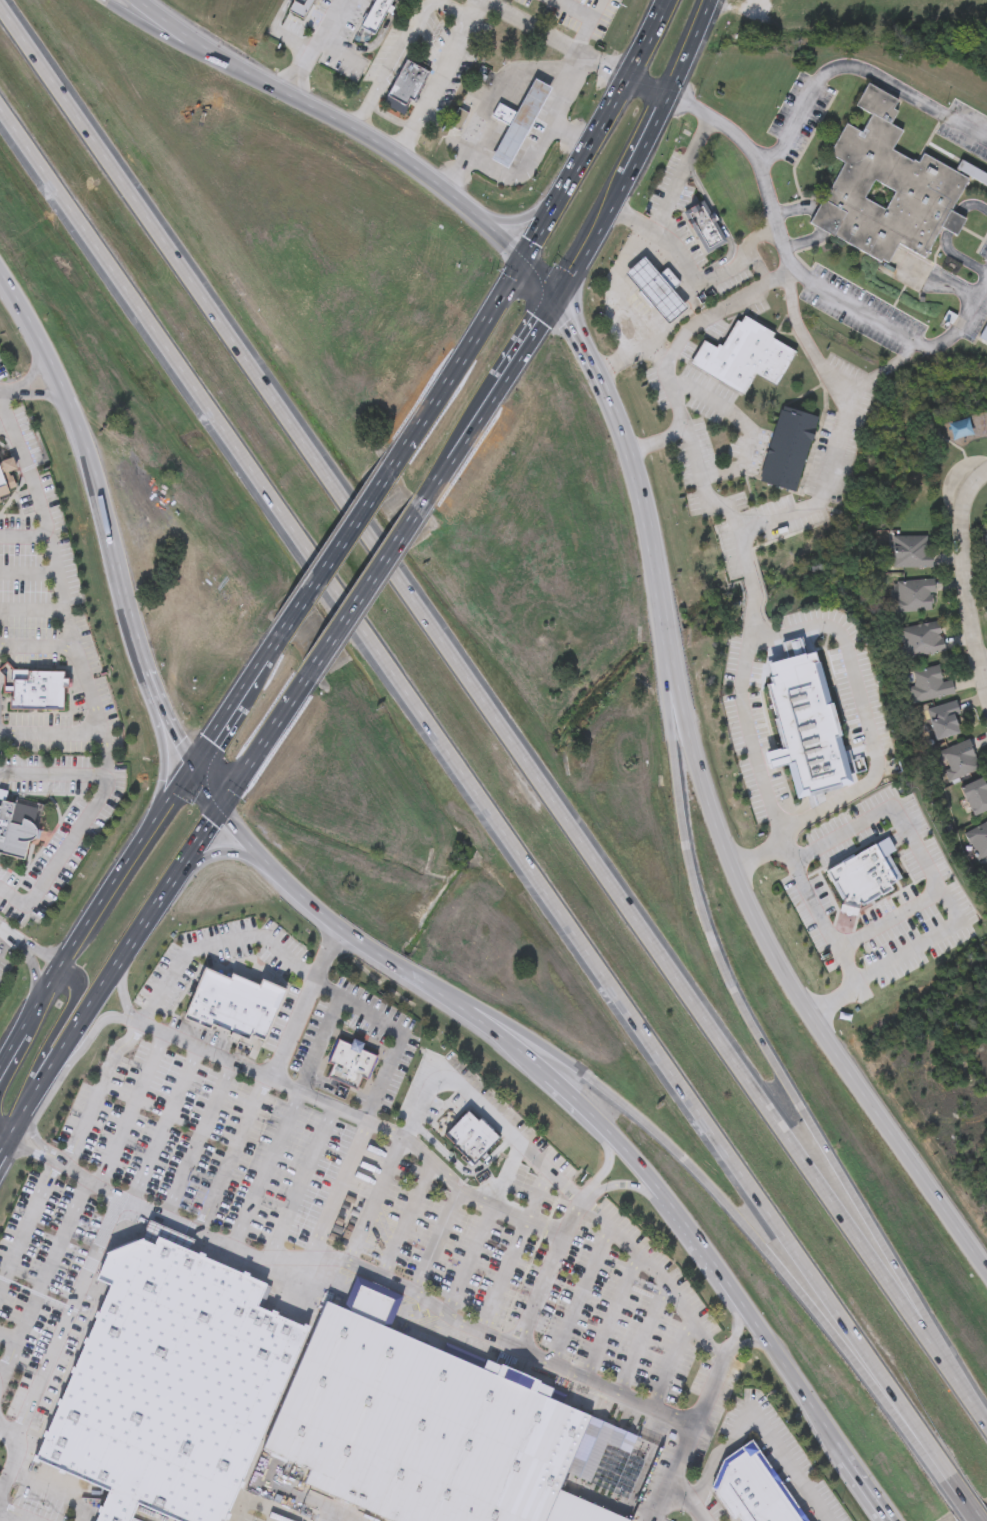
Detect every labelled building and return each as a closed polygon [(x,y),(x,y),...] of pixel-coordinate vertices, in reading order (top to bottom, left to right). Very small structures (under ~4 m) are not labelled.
[(288,10),(293,0),(314,0),(305,18),(288,10)] [(361,30),(374,0),(391,0),(375,36),(361,30)] [(387,98),(405,60),(427,71),(409,109),(387,98)] [(809,222),(843,161),(828,153),(846,121),(862,130),(872,113),(854,103),(867,81),(897,97),(892,106),(897,109),(890,122),(903,129),(892,148),(916,162),(922,151),(967,176),(950,208),(965,216),(955,235),(941,227),(923,259),(897,245),(886,265),(809,222)] [(489,162),(533,82),(550,92),(506,171),(489,162)] [(497,105),(523,120),(516,132),(490,118),(497,105)] [(466,114),(458,130),(449,125),(458,110),(466,114)] [(970,167),(966,174),(986,186),(986,176),(970,167)] [(682,209),(703,198),(726,240),(706,252),(682,209)] [(688,306),(667,323),(624,269),(644,254),(659,272),(666,266),(677,280),(671,285),(688,306)] [(703,338),(720,348),(738,317),(742,319),(744,315),(774,332),(771,336),(796,351),(776,385),(754,372),(742,392),(689,361),(703,338)] [(795,490),(758,478),(782,404),(819,416),(795,490)] [(970,411),(986,408),(986,434),(953,440),(949,421),(971,417),(970,411)] [(17,492),(0,498),(0,463),(13,458),(17,470),(10,472),(17,492)] [(891,565),(891,533),(930,533),(930,565),(891,565)] [(895,608),(895,577),(932,577),(932,608),(895,608)] [(895,626),(937,618),(943,649),(900,657),(895,626)] [(782,746),(765,682),(771,681),(765,661),(784,656),(780,641),(800,636),(804,651),(813,648),(848,786),(795,799),(786,762),(769,766),(765,750),(782,746)] [(913,700),(906,669),(937,663),(940,679),(950,677),(953,691),(913,700)] [(11,708),(11,693),(4,693),(4,685),(13,685),(13,668),(66,669),(66,709),(11,708)] [(933,738),(924,707),(954,698),(963,729),(933,738)] [(945,778),(935,748),(967,738),(977,768),(945,778)] [(981,774),(986,786),(986,807),(972,814),(958,786),(981,774)] [(27,860),(0,854),(0,788),(9,791),(7,800),(15,802),(16,798),(45,805),(39,829),(39,831),(38,834),(37,836),(35,837),(32,838),(27,860)] [(963,828),(986,818),(986,851),(975,856),(963,828)] [(896,849),(889,836),(826,870),(843,901),(840,911),(857,915),(860,905),(893,887),(890,882),(901,877),(888,853),(896,849)] [(199,1023),(221,970),(206,964),(184,1017),(199,1023)] [(233,975),(212,1025),(211,1028),(199,1023),(221,970),(233,975)] [(260,983),(238,1035),(212,1025),(233,975),(234,972),(260,983)] [(251,1034),(273,981),(262,977),(260,983),(238,1035),(249,1040),(251,1034)] [(273,981),(287,987),(266,1040),(251,1034),(273,981)] [(378,1055),(368,1078),(362,1076),(357,1089),(327,1077),(333,1063),(329,1061),(339,1038),(351,1044),(354,1036),(365,1041),(362,1048),(378,1055)] [(469,1110),(479,1120),(482,1117),(502,1137),(474,1165),(454,1146),(457,1144),(446,1133),(469,1110)] [(307,1327),(224,1520),(184,1520),(140,1502),(132,1520),(99,1520),(112,1490),(37,1458),(111,1284),(98,1279),(110,1250),(145,1237),(152,1219),(198,1239),(192,1251),(268,1283),(258,1305),(307,1327)] [(629,1519),(628,1520),(428,1520),(264,1451),(327,1303),(344,1310),(359,1275),(403,1294),(388,1329),(442,1352),(446,1343),(566,1394),(562,1404),(591,1416),(560,1489),(629,1519)] [(767,1469),(721,1501),(715,1493),(729,1463),(751,1447),(767,1469)] [(780,1488),(738,1517),(734,1519),(721,1501),(767,1469),(780,1488)] [(794,1507),(773,1520),(741,1520),(738,1517),(780,1488),(794,1507)] [(794,1507),(804,1520),(773,1520),(794,1507)]
